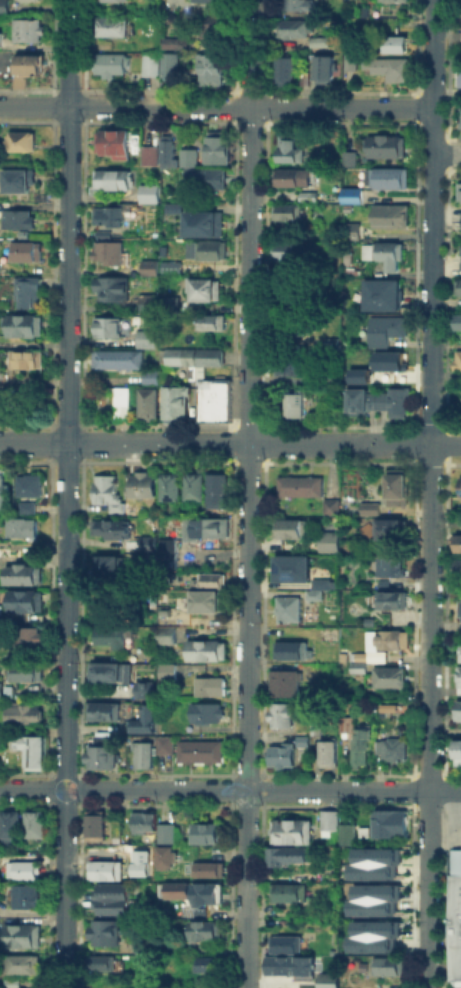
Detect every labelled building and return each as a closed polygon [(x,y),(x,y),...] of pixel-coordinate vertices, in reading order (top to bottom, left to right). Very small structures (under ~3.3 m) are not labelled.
[(279,10),(279,0),(311,0),(311,10),(279,10)] [(272,34),(273,14),(304,16),(303,36),(272,34)] [(97,34),(97,15),(128,16),(128,35),(97,34)] [(226,16),(226,42),(199,42),(200,16),(226,16)] [(11,40),(11,17),(36,17),(36,40),(11,40)] [(305,44),(306,32),(325,33),(324,44),(305,44)] [(404,35),(404,50),(380,50),(380,35),(404,35)] [(187,37),(187,47),(162,47),(162,37),(187,37)] [(25,50),(25,51),(40,51),(40,73),(24,72),(24,85),(11,85),(11,78),(10,78),(10,50),(25,50)] [(141,76),(141,52),(155,52),(155,76),(141,76)] [(158,77),(158,53),(176,53),(175,77),(158,77)] [(200,53),(222,54),(222,84),(200,84),(200,53)] [(95,54),(125,54),(125,75),(95,75),(95,54)] [(271,81),(271,54),(292,54),(292,81),(271,81)] [(313,56),(331,57),(331,81),(313,81),(313,56)] [(407,57),(407,81),(371,81),(370,57),(407,57)] [(127,154),(127,158),(112,158),(112,154),(99,154),(99,127),(127,127),(127,154)] [(7,130),(35,130),(35,150),(7,150),(7,130)] [(227,163),(204,163),(204,131),(227,131),(227,163)] [(294,133),(294,148),(301,148),(301,160),(277,160),(277,133),(294,133)] [(158,166),(158,134),(171,135),(171,166),(158,166)] [(363,135),(403,135),(403,156),(363,156),(363,135)] [(141,165),(141,144),(156,144),(156,165),(141,165)] [(178,148),(194,148),(194,166),(178,166),(178,148)] [(353,151),(353,164),(342,164),(342,151),(353,151)] [(190,189),(190,166),(224,166),(224,189),(190,189)] [(2,193),(2,168),(30,168),(30,193),(2,193)] [(410,168),(410,185),(364,185),(364,168),(410,168)] [(313,169),(313,184),(273,184),(273,169),(313,169)] [(91,188),(91,171),(128,171),(128,192),(115,192),(115,197),(97,197),(97,188),(91,188)] [(157,184),(157,201),(139,201),(139,184),(157,184)] [(345,188),(361,188),(361,201),(345,201),(345,188)] [(297,202),(297,190),(314,190),(314,202),(297,202)] [(164,202),(181,202),(181,212),(164,212),(164,202)] [(271,220),(271,203),(299,204),(299,220),(271,220)] [(407,204),(406,227),(371,227),(371,203),(407,204)] [(93,224),(93,205),(124,205),(123,224),(93,224)] [(4,209),(30,210),(30,227),(3,227),(4,209)] [(222,211),(221,236),(216,236),(216,237),(183,237),(183,211),(215,211),(222,211)] [(95,237),(95,227),(120,227),(120,237),(95,237)] [(186,239),(225,240),(225,259),(186,259),(186,239)] [(123,259),(123,264),(100,264),(100,259),(93,259),(93,240),(123,240),(123,259)] [(273,241),(302,241),(302,258),(273,258),(273,241)] [(10,242),(39,242),(39,260),(10,260),(10,242)] [(360,260),(360,243),(400,243),(400,268),(384,268),(384,260),(360,260)] [(156,260),(156,274),(140,274),(140,260),(156,260)] [(156,269),(156,260),(176,260),(176,269),(156,269)] [(282,276),(302,276),(302,285),(325,285),(325,306),(282,307),(282,276)] [(15,277),(42,277),(42,293),(38,293),(38,306),(15,306),(15,277)] [(94,277),(125,277),(125,301),(94,301),(94,277)] [(383,277),(383,288),(397,288),(397,307),(383,307),(383,310),(361,310),(361,277),(383,277)] [(218,278),(218,299),(187,299),(187,278),(218,278)] [(136,308),(136,293),(155,294),(155,308),(136,308)] [(158,313),(159,295),(178,295),(178,313),(158,313)] [(276,336),(276,313),(304,313),(303,336),(276,336)] [(460,331),(460,313),(453,314),(453,331),(460,331)] [(7,314),(41,314),(41,339),(19,339),(19,334),(7,334),(7,314)] [(196,314),(224,314),(224,328),(196,328),(196,314)] [(368,315),(406,316),(405,336),(388,336),(388,346),(368,346),(368,315)] [(96,317),(120,317),(120,335),(96,335),(96,317)] [(135,346),(135,329),(155,329),(155,346),(135,346)] [(157,360),(157,348),(220,348),(220,364),(165,364),(165,360),(157,360)] [(455,349),(460,349),(460,370),(451,370),(451,359),(455,359),(455,349)] [(41,350),(41,366),(9,366),(9,350),(41,350)] [(91,366),(92,350),(142,350),(142,367),(91,366)] [(402,351),(402,369),(376,368),(376,351),(402,351)] [(272,353),(299,353),(299,373),(271,373),(272,353)] [(349,382),(348,368),(367,367),(367,382),(349,382)] [(141,384),(157,383),(156,370),(140,371),(141,384)] [(197,378),(229,378),(229,421),(197,420),(197,378)] [(162,417),(162,385),(185,385),(185,417),(162,417)] [(156,416),(156,420),(144,420),(144,416),(137,415),(137,386),(156,386),(156,416)] [(347,412),(347,390),(388,390),(388,386),(407,387),(407,415),(389,415),(389,412),(347,412)] [(110,417),(110,387),(126,387),(126,417),(110,417)] [(301,388),(301,414),(285,414),(285,388),(301,388)] [(129,496),(129,472),(153,472),(153,496),(129,496)] [(157,500),(157,472),(178,472),(178,500),(157,500)] [(181,500),(181,472),(202,472),(202,501),(181,500)] [(91,502),(91,473),(116,474),(116,502),(91,502)] [(206,506),(206,473),(228,473),(228,506),(206,506)] [(409,473),(409,499),(406,499),(406,507),(381,507),(381,497),(386,497),(386,473),(409,473)] [(16,474),(39,474),(39,494),(16,494),(16,474)] [(276,477),(321,477),(321,496),(276,497),(276,477)] [(16,513),(16,498),(34,499),(34,513),(16,513)] [(337,499),(337,514),(324,514),(324,500),(337,499)] [(358,503),(378,503),(378,514),(358,514),(358,503)] [(127,535),(127,538),(105,538),(105,535),(90,535),(90,517),(127,518),(127,535)] [(225,517),(225,537),(181,537),(180,517),(225,517)] [(301,518),(301,538),(278,538),(278,518),(301,518)] [(5,519),(35,519),(35,536),(5,536),(5,519)] [(379,519),(406,520),(406,540),(379,539),(379,519)] [(318,553),(318,532),(338,532),(338,553),(318,553)] [(139,551),(139,535),(155,535),(155,551),(139,551)] [(452,535),(460,535),(460,549),(452,549),(452,535)] [(308,581),(273,581),(273,554),(308,554),(308,581)] [(121,557),(121,575),(94,575),(94,557),(121,557)] [(368,560),(376,560),(376,557),(402,557),(402,560),(402,577),(367,576),(368,560)] [(453,558),(460,558),(460,575),(453,575),(453,558)] [(35,566),(35,583),(6,583),(6,566),(35,566)] [(223,587),(224,573),(196,572),(196,578),(188,578),(188,586),(223,587)] [(310,589),(310,578),(328,578),(328,589),(310,589)] [(304,589),(321,590),(320,601),(304,601),(304,589)] [(407,590),(406,608),(381,608),(381,589),(407,590)] [(189,611),(190,590),(219,590),(219,612),(189,611)] [(9,591),(40,592),(40,610),(9,610),(9,591)] [(274,596),(298,596),(298,622),(274,622),(274,596)] [(159,615),(159,607),(167,607),(167,615),(159,615)] [(36,625),(36,630),(41,630),(41,641),(36,641),(36,646),(14,646),(14,625),(36,625)] [(123,644),(123,648),(108,648),(108,644),(96,644),(96,627),(124,628),(123,644)] [(173,627),(173,642),(156,642),(156,627),(173,627)] [(405,649),(377,648),(378,629),(405,629),(405,649)] [(225,660),(185,659),(185,644),(188,644),(188,641),(225,641),(225,660)] [(279,641),(304,641),(304,657),(279,657),(279,641)] [(454,647),(460,647),(460,658),(453,658),(454,647)] [(385,651),(385,662),(366,662),(367,650),(385,651)] [(364,652),(363,660),(353,660),(353,652),(364,652)] [(40,663),(40,680),(7,680),(7,662),(40,663)] [(366,663),(366,674),(349,674),(349,662),(366,663)] [(122,664),(122,680),(90,680),(90,663),(122,664)] [(453,664),(460,664),(460,685),(453,685),(453,664)] [(173,665),(173,677),(158,677),(158,665),(173,665)] [(403,666),(403,687),(372,688),(372,666),(403,666)] [(269,669),(298,669),(298,695),(269,695),(269,669)] [(224,677),(224,695),(195,695),(195,677),(224,677)] [(134,699),(134,681),(155,681),(155,699),(134,699)] [(450,699),(460,699),(460,719),(450,719),(450,699)] [(271,709),(271,702),(291,702),(292,706),(295,706),(295,715),(291,715),(292,727),(271,727),(271,720),(267,720),(267,709),(271,709)] [(87,703),(117,703),(117,719),(87,719),(87,703)] [(151,703),(151,732),(128,731),(128,720),(140,720),(140,703),(151,703)] [(221,703),(221,722),(191,722),(191,703),(221,703)] [(3,722),(3,704),(41,704),(41,723),(3,722)] [(321,718),(321,731),(310,731),(310,718),(321,718)] [(352,720),(352,732),(339,732),(339,720),(352,720)] [(156,734),(156,722),(171,722),(171,734),(156,734)] [(366,751),(366,768),(350,768),(349,741),(355,740),(354,728),(370,728),(371,751),(366,751)] [(171,753),(170,735),(154,736),(155,754),(171,753)] [(295,736),(309,736),(309,747),(295,747),(295,736)] [(43,747),(43,767),(26,767),(26,747),(14,747),(14,737),(43,737),(43,747)] [(381,742),(381,740),(387,740),(387,737),(397,737),(397,740),(398,740),(398,741),(405,741),(405,754),(398,754),(398,761),(381,761),(381,754),(374,754),(374,742),(381,742)] [(453,766),(460,766),(460,739),(453,739),(453,766)] [(223,740),(222,764),(176,763),(176,740),(223,740)] [(318,741),(335,741),(335,767),(318,767),(318,741)] [(266,746),(282,745),(282,742),(294,742),(294,745),(294,766),(285,766),(285,769),(277,769),(277,766),(267,766),(266,746)] [(132,768),(132,743),(150,743),(150,768),(132,768)] [(86,771),(86,746),(115,746),(115,771),(86,771)] [(17,843),(0,843),(0,809),(17,809),(17,843)] [(320,829),(320,809),(335,809),(335,829),(320,829)] [(23,836),(23,810),(42,810),(42,836),(23,836)] [(370,836),(370,810),(406,810),(405,836),(370,836)] [(101,811),(101,840),(85,840),(85,811),(101,811)] [(131,813),(152,813),(152,832),(131,832),(131,813)] [(310,819),(310,842),(270,842),(270,819),(310,819)] [(189,822),(217,822),(217,842),(189,842),(189,822)] [(180,824),(180,841),(157,841),(157,824),(180,824)] [(337,843),(337,826),(351,826),(351,843),(337,843)] [(357,835),(357,827),(365,827),(365,835),(357,835)] [(173,847),(173,867),(156,866),(156,847),(173,847)] [(398,848),(398,865),(394,865),(394,879),(347,879),(347,862),(352,862),(352,847),(398,848)] [(265,848),(305,848),(305,864),(265,863),(265,848)] [(450,848),(460,848),(460,979),(449,979),(447,979),(448,850),(450,850),(450,848)] [(6,877),(6,861),(37,861),(37,877),(6,877)] [(87,862),(121,862),(120,878),(87,878),(87,862)] [(192,863),(222,863),(222,875),(192,875),(192,863)] [(186,881),(187,898),(162,898),(162,881),(186,881)] [(190,882),(220,882),(220,903),(190,903),(190,882)] [(271,900),(271,883),(303,883),(303,901),(271,900)] [(398,884),(397,901),(393,900),(393,915),(347,915),(347,898),(351,898),(351,884),(398,884)] [(12,907),(12,885),(35,885),(35,907),(12,907)] [(95,885),(126,885),(126,914),(95,913),(95,885)] [(397,921),(397,937),(393,937),(393,952),(346,952),(347,935),(351,935),(351,920),(397,921)] [(116,922),(116,945),(88,945),(88,922),(116,922)] [(220,923),(220,940),(189,939),(189,923),(220,923)] [(38,926),(38,946),(6,946),(6,926),(38,926)] [(267,951),(267,933),(299,933),(299,951),(267,951)] [(39,956),(39,973),(9,973),(9,956),(39,956)] [(86,956),(112,956),(112,969),(85,969),(86,956)] [(266,974),(266,956),(298,956),(298,974),(266,974)] [(402,956),(402,974),(371,974),(371,956),(402,956)] [(191,958),(220,958),(220,970),(191,970),(191,958)] [(335,973),(335,987),(316,987),(316,973),(335,973)] [(152,978),(152,987),(140,987),(140,978),(152,978)]
